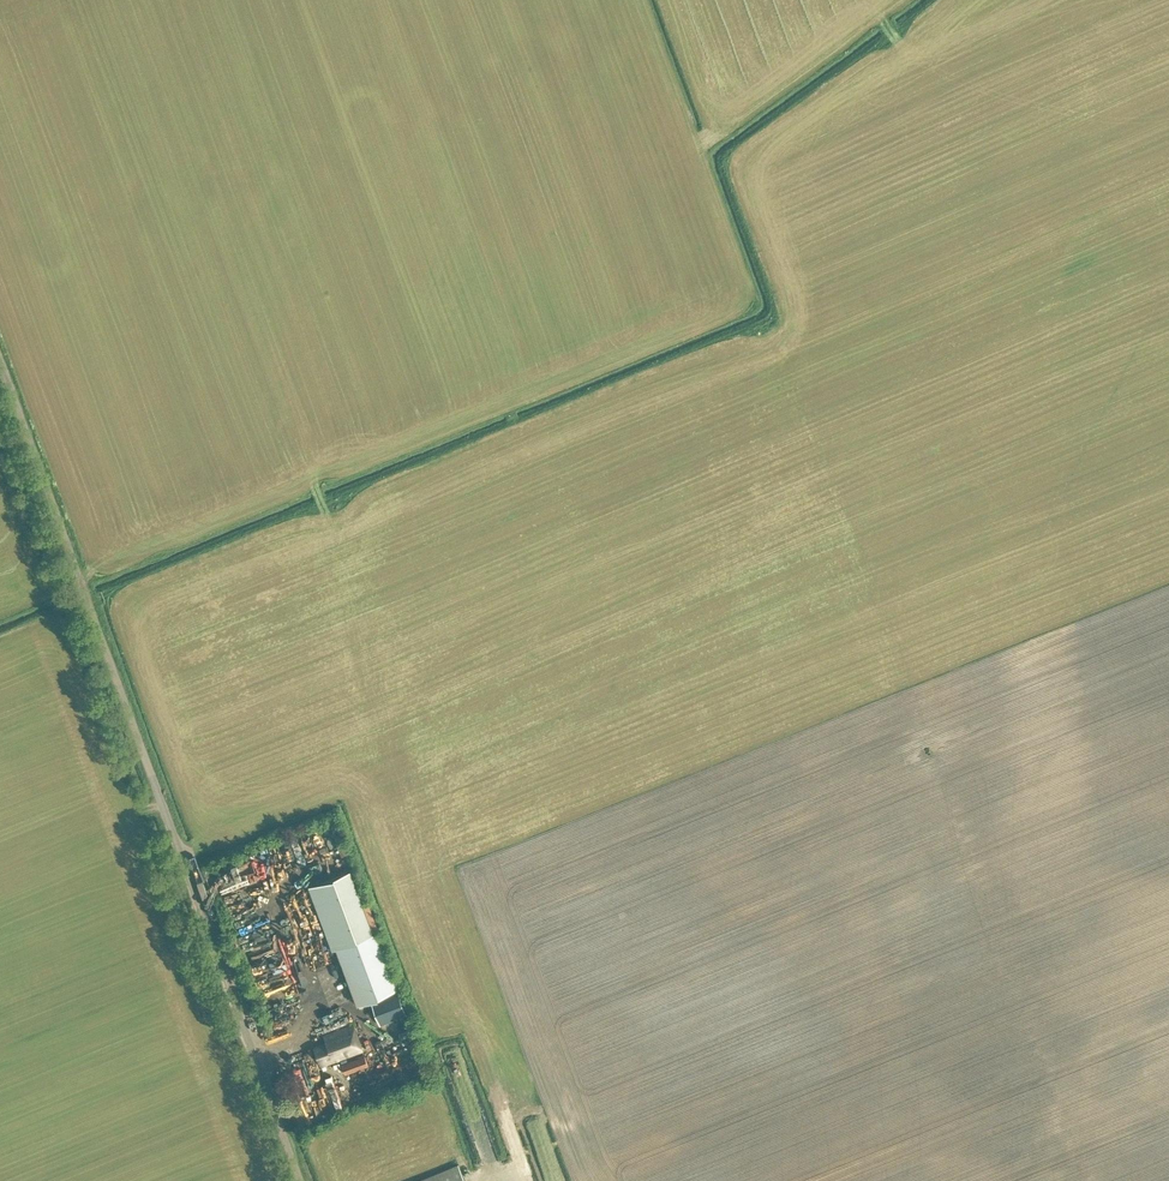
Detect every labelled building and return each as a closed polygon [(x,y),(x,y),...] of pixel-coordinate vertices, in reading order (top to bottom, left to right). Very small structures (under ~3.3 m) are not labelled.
[(337,947),(357,1003),(370,998),(396,988),(398,988),(377,932),(372,934),(349,871),(308,886),(332,949),(337,947)] [(406,1014),(396,988),(370,998),(380,1024),(406,1014)] [(320,1065),(362,1049),(353,1024),(324,1035),(326,1042),(314,1046),(320,1065)] [(410,1029),(397,1034),(399,1039),(412,1034),(410,1029)] [(345,1074),(368,1065),(364,1055),(342,1063),(345,1074)] [(458,1163),(414,1180),(465,1180),(458,1163)]
